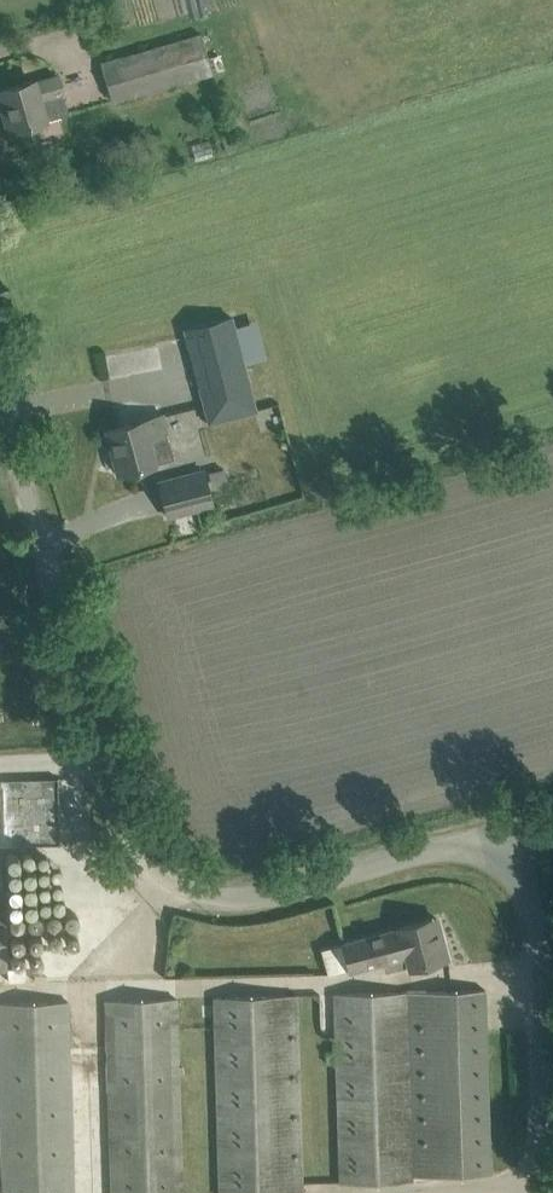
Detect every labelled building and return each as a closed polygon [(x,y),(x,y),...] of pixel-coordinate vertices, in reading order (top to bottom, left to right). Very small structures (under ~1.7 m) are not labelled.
[(110,100),(211,71),(200,33),(99,62),(110,100)] [(63,93),(58,75),(34,81),(2,90),(7,105),(2,106),(9,131),(46,121),(46,120),(68,114),(63,93)] [(256,410),(251,391),(232,316),(185,329),(204,403),(210,422),(256,410)] [(119,473),(155,463),(174,457),(167,432),(162,414),(110,428),(116,449),(112,450),(119,473)] [(204,470),(159,482),(168,516),(213,504),(208,484),(205,472),(204,470)] [(435,934),(431,918),(399,927),(400,929),(378,935),(377,933),(342,942),(350,970),(384,961),(387,970),(409,964),(410,967),(447,956),(441,932),(435,934)] [(340,1182),(413,1180),(413,1175),(432,1175),(491,1173),(485,989),(407,991),(335,993),(340,1182)] [(297,994),(215,996),(220,1192),(303,1192),(297,994)] [(176,997),(107,999),(112,1192),(182,1192),(176,997)] [(68,1000),(0,1002),(0,1041),(4,1192),(73,1192),(68,1000)]
